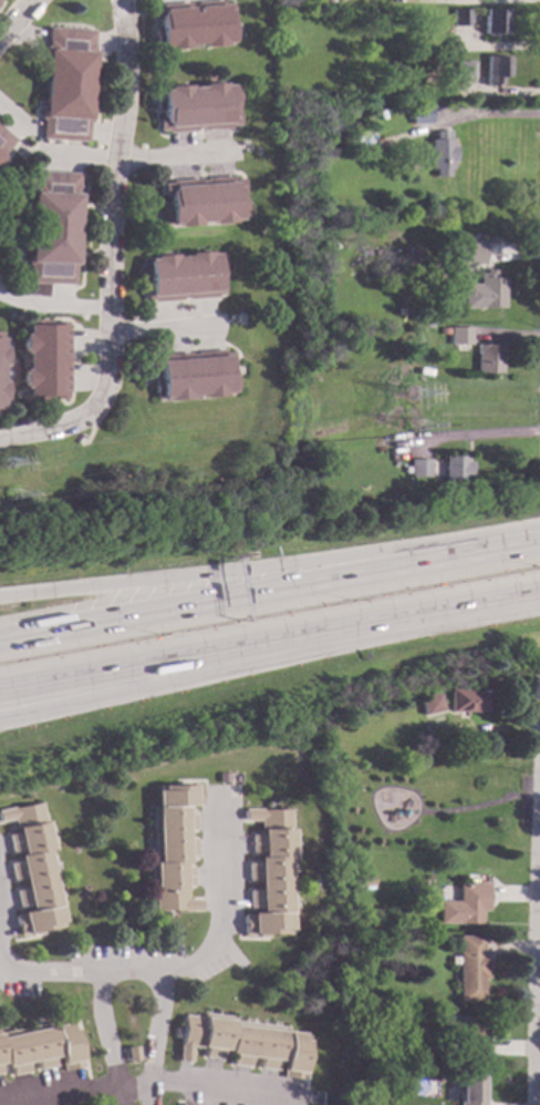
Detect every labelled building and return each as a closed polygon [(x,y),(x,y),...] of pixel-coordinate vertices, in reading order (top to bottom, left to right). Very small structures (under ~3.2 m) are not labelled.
[(195,1),(208,0),(225,0),(225,2),(231,2),(232,14),(228,14),(228,22),(233,21),(235,41),(224,42),(224,44),(201,47),(201,43),(188,44),(188,48),(167,50),(167,45),(155,47),(153,27),(158,27),(158,23),(157,19),(155,20),(154,8),(160,8),(160,3),(174,2),(189,1),(189,6),(195,4),(195,1)] [(469,25),(451,25),(451,9),(468,9),(469,25)] [(505,10),(503,27),(506,27),(506,34),(482,33),(482,9),(505,10)] [(94,30),(94,39),(87,132),(87,141),(41,139),(41,130),(46,37),(48,27),(94,30)] [(508,78),(501,78),(501,85),(486,84),(486,57),(508,57),(508,78)] [(474,76),(456,76),(457,61),(474,62),(474,76)] [(224,86),(237,85),(238,104),(231,104),(231,112),(237,111),(238,124),(229,125),(230,129),(201,131),(201,127),(195,127),(195,131),(167,133),(166,130),(157,131),(156,117),(162,117),(160,110),(155,111),(153,90),(167,89),(167,86),(188,84),(189,88),(201,86),(201,84),(222,82),(224,86)] [(13,140),(0,156),(0,128),(13,140)] [(448,139),(449,139),(450,145),(453,145),(454,162),(450,162),(450,168),(447,168),(447,176),(435,176),(434,168),(430,168),(429,140),(434,140),(434,131),(448,130),(448,139)] [(77,173),(74,249),(73,285),(50,284),(27,283),(31,171),(77,173)] [(233,178),(241,177),(242,191),(237,192),(238,198),(245,197),(246,218),(232,219),(232,223),(211,224),(211,221),(198,222),(198,225),(177,226),(176,223),(163,224),(162,205),(167,204),(167,197),(163,198),(162,184),(170,183),(169,180),(198,177),(198,181),(205,180),(205,177),(233,175),(233,178)] [(481,246),(480,263),(461,263),(461,259),(457,259),(458,249),(461,249),(461,246),(481,246)] [(418,259),(408,259),(408,247),(418,247),(418,259)] [(209,254),(222,253),(224,274),(218,274),(218,282),(222,282),(224,295),(216,295),(216,297),(187,299),(187,297),(180,297),(181,300),(153,303),(153,299),(145,300),(144,287),(147,287),(147,279),(141,280),(139,260),(153,259),(153,255),(175,254),(175,256),(187,255),(187,253),(208,250),(209,254)] [(502,279),(501,307),(479,306),(478,309),(460,308),(461,283),(478,284),(478,278),(502,279)] [(43,320),(50,320),(50,325),(51,325),(54,325),(54,321),(65,321),(65,329),(68,329),(68,342),(68,379),(66,399),(55,399),(55,396),(51,396),(51,400),(44,400),(44,401),(44,402),(25,402),(25,387),(22,387),(22,369),(24,369),(24,352),(21,352),(21,335),(24,335),(24,319),(43,319),(43,320)] [(447,327),(447,336),(438,335),(439,327),(447,327)] [(470,344),(449,344),(449,327),(470,327),(470,344)] [(501,345),(500,374),(476,372),(476,344),(501,345)] [(224,352),(233,352),(233,362),(229,364),(229,371),(236,371),(237,391),(224,392),(224,396),(202,398),(202,395),(189,396),(189,399),(168,401),(168,397),(155,398),(153,378),(159,378),(158,369),(154,369),(154,358),(162,358),(160,355),(189,352),(190,355),(196,354),(196,351),(224,349),(224,352)] [(464,462),(470,462),(470,470),(468,470),(468,480),(444,479),(444,456),(464,456),(464,462)] [(429,475),(408,475),(409,458),(430,458),(429,475)] [(494,689),(494,699),(488,699),(488,713),(449,712),(449,688),(494,689)] [(443,709),(424,715),(419,696),(438,690),(443,709)] [(231,782),(222,782),(224,773),(231,773),(231,782)] [(205,807),(188,807),(188,811),(199,811),(198,830),(187,830),(187,839),(199,839),(198,858),(188,858),(188,867),(196,867),(195,884),(186,884),(186,899),(201,899),(200,911),(155,910),(156,891),(149,891),(150,862),(154,862),(155,806),(158,806),(159,790),(165,790),(165,782),(205,784),(205,807)] [(49,823),(54,849),(51,849),(63,920),(56,921),(59,929),(20,935),(17,913),(32,911),(31,906),(21,908),(18,890),(28,888),(27,879),(15,881),(12,862),(22,861),(21,856),(25,855),(24,850),(14,852),(11,835),(20,833),(18,819),(2,822),(0,811),(44,802),(49,823)] [(292,829),(293,829),(293,858),(290,858),(289,929),(283,929),(282,937),(243,935),(243,913),(260,913),(260,908),(249,908),(249,890),(260,890),(260,881),(249,881),(249,862),(259,862),(259,858),(264,858),(264,852),(253,852),(253,835),(262,835),(262,820),(247,820),(247,809),(292,809),(292,829)] [(376,883),(360,884),(360,874),(375,873),(376,883)] [(489,910),(482,910),(482,923),(442,923),(442,901),(454,901),(454,890),(460,890),(460,884),(471,884),(471,882),(489,882),(489,910)] [(484,954),(489,954),(489,979),(484,979),(484,1001),(459,1001),(461,935),(485,937),(484,954)] [(231,1016),(231,1020),(285,1027),(284,1031),(301,1033),(300,1040),(308,1041),(302,1080),(281,1076),(282,1070),(280,1070),(281,1061),(277,1061),(276,1070),(258,1067),(259,1058),(249,1057),(248,1067),(230,1064),(232,1055),(226,1054),(227,1051),(222,1050),(220,1058),(204,1056),(205,1048),(191,1046),(189,1063),(177,1061),(184,1014),(202,1017),(202,1012),(231,1016)] [(487,1017),(486,1056),(466,1056),(467,1041),(439,1040),(439,1016),(487,1017)] [(2,1062),(0,1062),(0,1031),(51,1022),(51,1025),(68,1022),(69,1029),(73,1027),(77,1048),(80,1048),(83,1066),(62,1071),(61,1064),(59,1064),(58,1055),(52,1056),(54,1066),(37,1070),(35,1061),(25,1062),(28,1072),(10,1075),(8,1065),(3,1066),(2,1062)] [(406,1041),(394,1041),(394,1032),(406,1033),(406,1041)] [(139,1054),(136,1061),(129,1061),(125,1055),(128,1048),(135,1048),(139,1054)] [(484,1073),(484,1104),(459,1104),(459,1073),(484,1073)]
